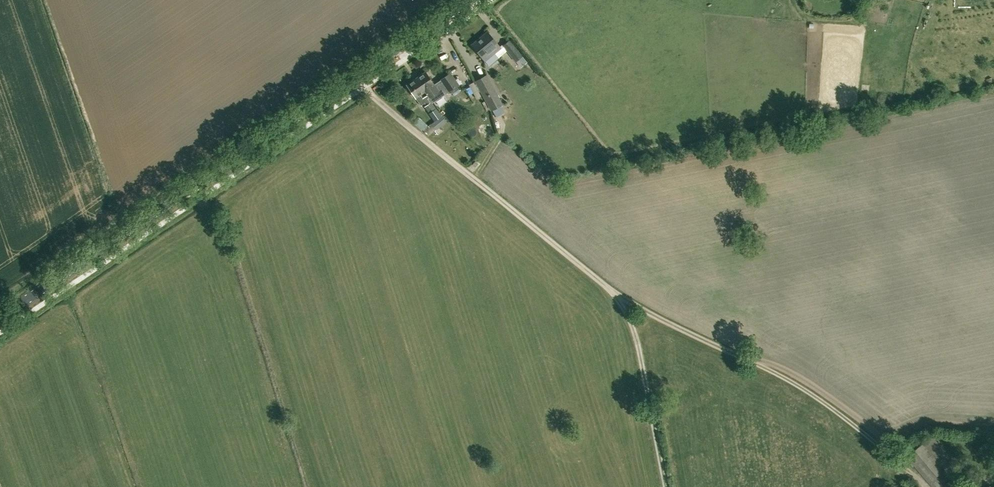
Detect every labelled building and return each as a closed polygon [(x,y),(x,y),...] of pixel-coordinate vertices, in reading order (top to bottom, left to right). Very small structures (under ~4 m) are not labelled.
[(487,31),(481,37),(494,53),(499,58),(507,50),(521,67),(527,61),(510,40),(503,46),(502,45),(500,47),(487,31)] [(485,61),(494,53),(481,37),(471,45),(485,61)] [(454,70),(463,85),(472,80),(463,65),(454,70)] [(425,72),(416,78),(425,92),(426,92),(430,97),(438,91),(425,72)] [(440,80),(448,92),(458,85),(450,73),(440,80)] [(502,104),(487,75),(476,81),(491,110),(502,104)] [(430,100),(426,103),(421,95),(425,92),(416,78),(406,85),(421,106),(425,104),(431,112),(428,114),(434,121),(431,123),(436,130),(441,126),(446,123),(430,100)] [(444,130),(441,126),(436,130),(435,131),(438,135),(444,130)]
